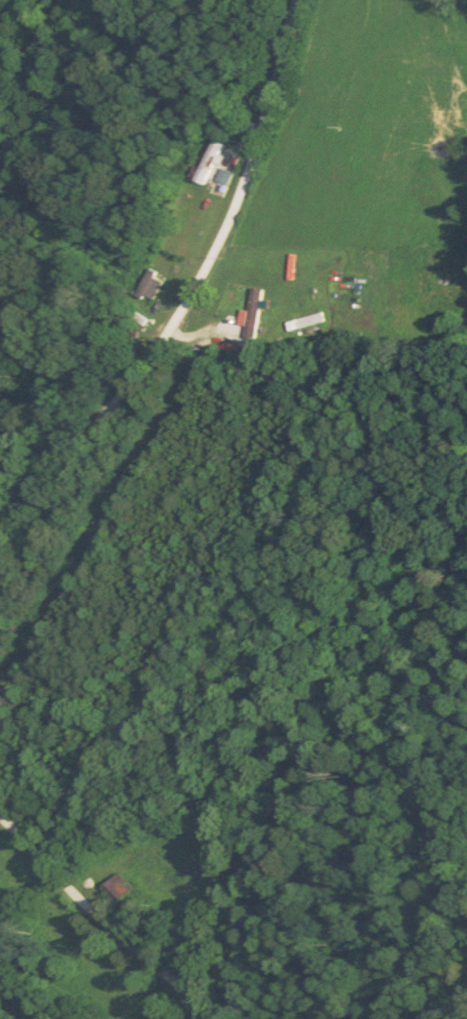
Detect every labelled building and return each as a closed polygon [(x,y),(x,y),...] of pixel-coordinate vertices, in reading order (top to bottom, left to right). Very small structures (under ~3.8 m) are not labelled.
[(220,145),(208,141),(194,182),(205,187),(220,145)] [(163,275),(146,269),(135,299),(153,306),(163,275)] [(259,290),(248,289),(241,340),(253,341),(259,290)]
